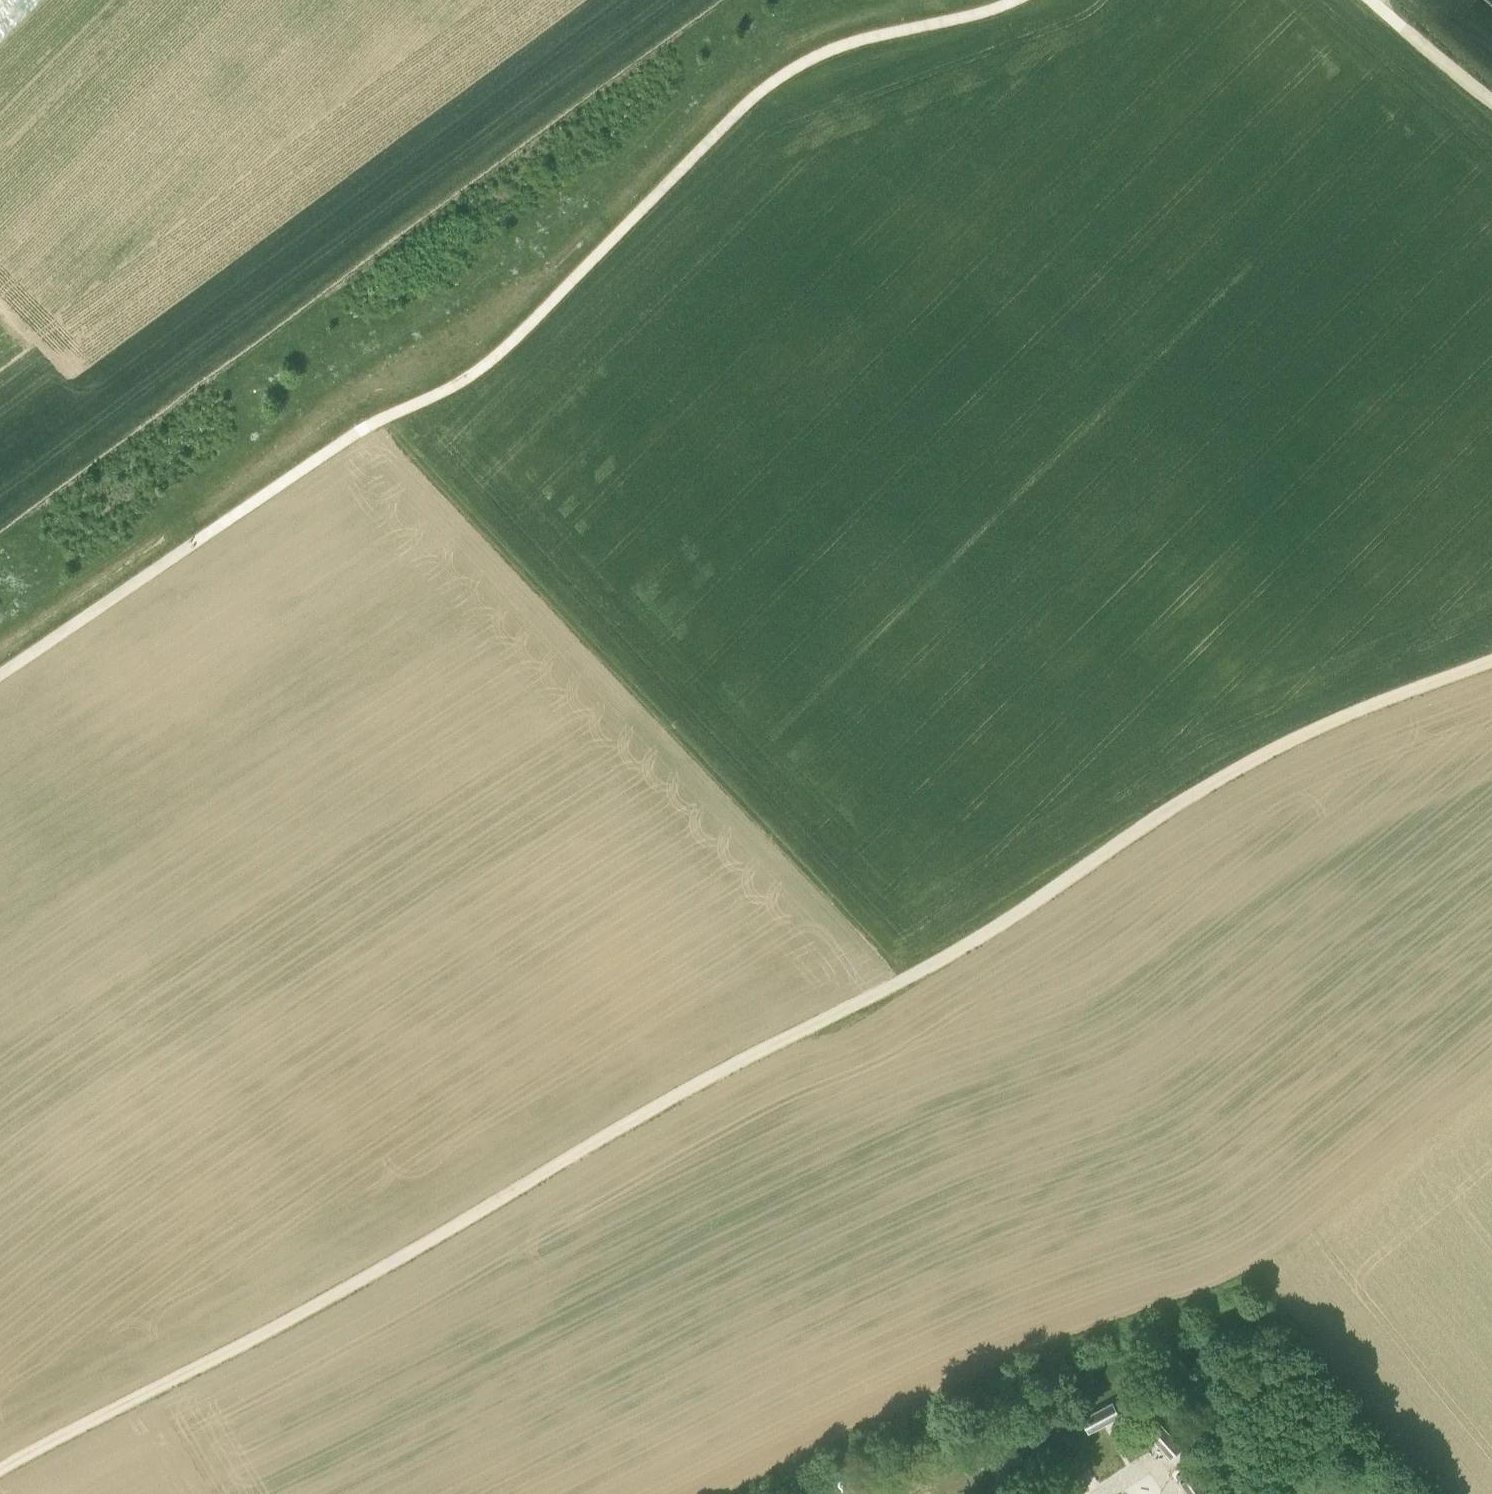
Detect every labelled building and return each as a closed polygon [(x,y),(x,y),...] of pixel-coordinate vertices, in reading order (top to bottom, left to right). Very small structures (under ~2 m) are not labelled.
[(1120,1415),(1112,1400),(1080,1416),(1088,1432),(1120,1415)] [(1158,1420),(1146,1431),(1170,1457),(1182,1447),(1158,1420)] [(1181,1482),(1189,1493),(1208,1493),(1194,1473),(1181,1482)] [(1077,1474),(1047,1493),(1076,1493),(1086,1487),(1077,1474)]
